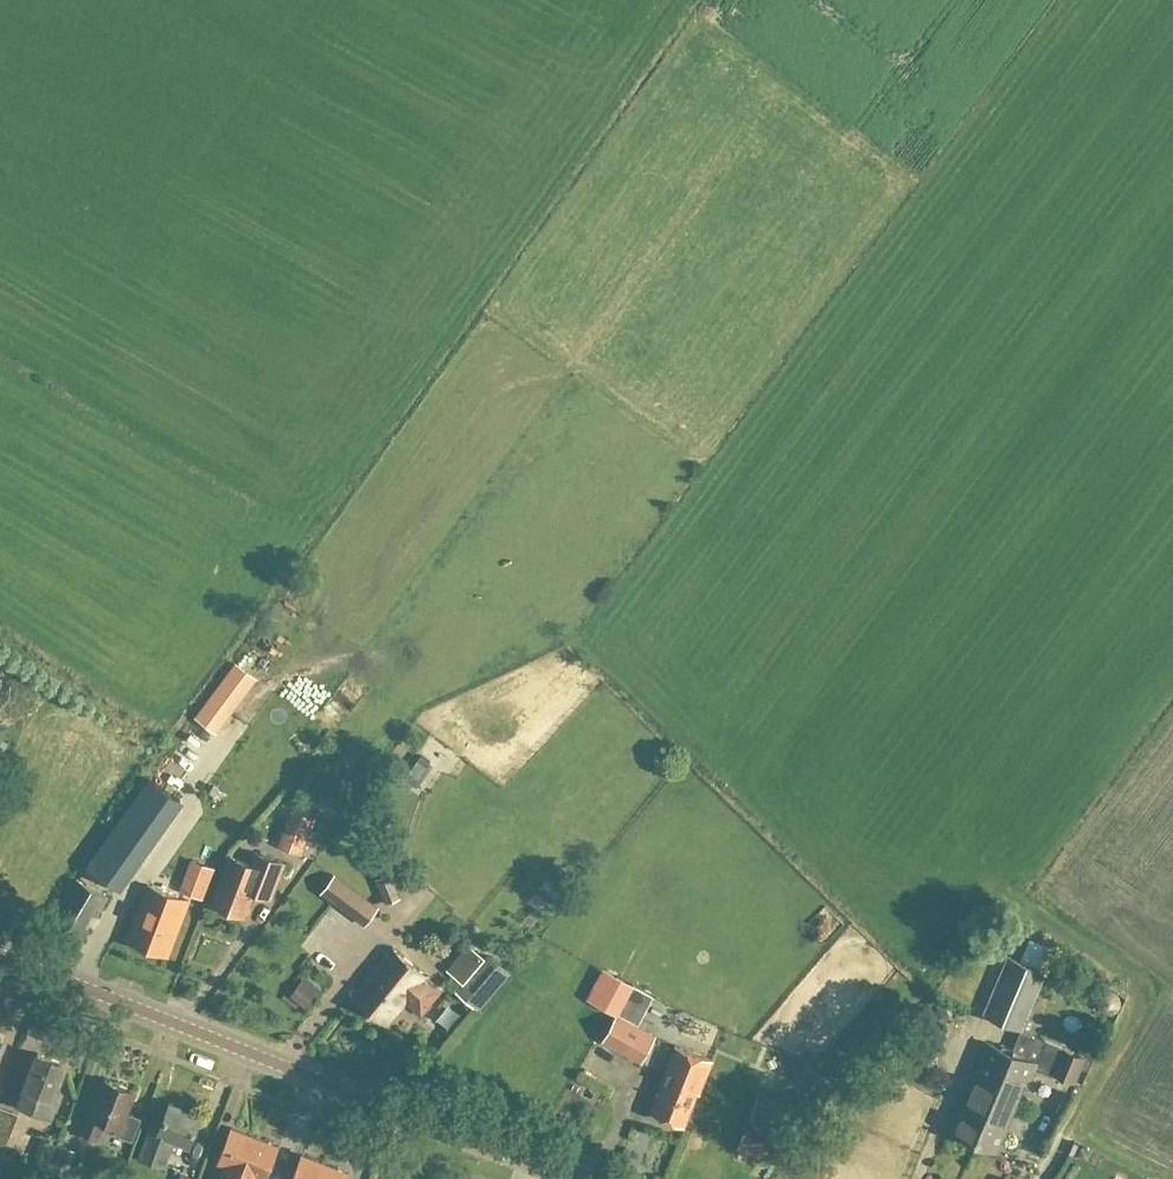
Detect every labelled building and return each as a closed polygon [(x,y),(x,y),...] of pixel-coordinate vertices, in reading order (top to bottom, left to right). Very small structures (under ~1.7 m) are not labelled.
[(249,677),(234,667),(195,721),(215,735),(224,724),(218,719),(249,677)] [(411,778),(430,796),(463,760),(436,736),(426,748),(432,754),(411,778)] [(137,744),(131,757),(151,766),(157,754),(137,744)] [(103,844),(134,866),(178,803),(147,781),(103,844)] [(161,872),(196,887),(223,821),(188,807),(161,872)] [(308,856),(320,820),(295,811),(283,847),(308,856)] [(283,864),(254,853),(250,866),(230,858),(211,906),(243,918),(253,893),(269,899),(283,864)] [(385,906),(400,900),(389,873),(374,879),(385,906)] [(363,926),(375,908),(331,877),(319,894),(363,926)] [(95,918),(107,898),(75,880),(43,928),(77,948),(88,930),(83,927),(90,915),(95,918)] [(167,958),(188,901),(147,886),(125,942),(167,958)] [(1028,957),(1044,965),(1053,949),(1036,941),(1028,957)] [(425,980),(426,978),(390,949),(374,969),(376,970),(367,982),(365,980),(351,997),(387,1026),(405,1004),(420,1016),(439,991),(425,980)] [(477,1012),(510,974),(488,955),(456,994),(477,1012)] [(1039,990),(1046,975),(1046,973),(1006,956),(982,1016),(1011,1029),(1020,1032),(1039,990)] [(306,980),(294,1002),(314,1013),(326,991),(306,980)] [(640,1019),(662,1031),(672,1012),(650,1000),(640,1019)] [(655,1037),(616,1016),(603,1041),(641,1062),(655,1037)] [(1011,1054),(974,1143),(995,1152),(1026,1078),(1030,1080),(1035,1066),(1045,1043),(1020,1032),(1011,1054)] [(1053,1074),(1063,1051),(1045,1043),(1035,1066),(1053,1074)] [(953,1135),(974,1143),(1011,1054),(987,1044),(981,1059),(984,1060),(976,1081),(973,1082),(970,1089),(972,1091),(953,1135)] [(651,1115),(667,1121),(683,1127),(696,1094),(698,1095),(712,1061),(675,1047),(656,1094),(658,1095),(651,1115)] [(1073,1083),(1083,1060),(1063,1051),(1053,1075),(1073,1083)] [(53,1100),(66,1066),(38,1054),(24,1090),(25,1091),(19,1107),(50,1118),(57,1102),(53,1100)] [(888,1079),(895,1067),(884,1060),(876,1072),(888,1079)] [(134,1094),(105,1082),(90,1118),(88,1117),(81,1136),(95,1142),(102,1124),(117,1130),(114,1136),(130,1143),(139,1122),(125,1116),(134,1094)] [(775,1166),(798,1109),(759,1093),(736,1150),(775,1166)] [(190,1146),(201,1118),(170,1106),(159,1134),(149,1131),(139,1157),(164,1167),(174,1141),(190,1146)] [(18,1115),(0,1108),(0,1152),(4,1153),(18,1115)] [(255,1139),(231,1129),(218,1164),(226,1167),(221,1178),(239,1178),(255,1139)] [(255,1139),(239,1178),(258,1178),(260,1178),(267,1178),(279,1148),(255,1139)] [(74,1154),(60,1148),(47,1178),(64,1178),(74,1154)] [(325,1166),(301,1157),(293,1178),(320,1178),(325,1166)] [(349,1175),(325,1166),(320,1178),(348,1178),(349,1175)]
